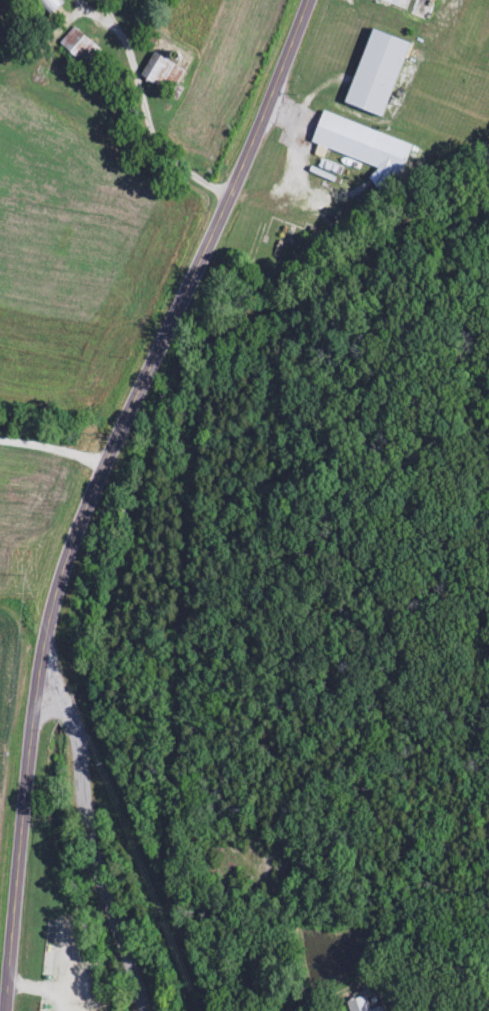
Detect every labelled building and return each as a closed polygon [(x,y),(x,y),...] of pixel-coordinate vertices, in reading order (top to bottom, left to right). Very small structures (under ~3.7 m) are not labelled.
[(46,17),(62,4),(58,0),(31,0),(46,17)] [(407,9),(409,0),(373,0),(407,9)] [(83,68),(98,53),(74,29),(59,45),(83,68)] [(183,75),(154,55),(138,77),(167,97),(183,75)] [(376,166),(370,185),(387,190),(392,175),(400,178),(411,142),(319,113),(309,145),(376,166)] [(368,997),(344,1002),(346,1010),(371,1010),(368,997)]
